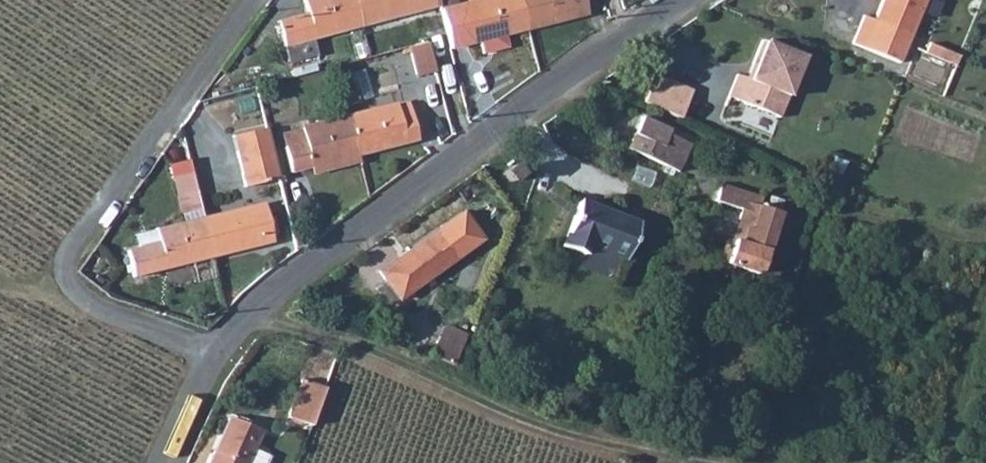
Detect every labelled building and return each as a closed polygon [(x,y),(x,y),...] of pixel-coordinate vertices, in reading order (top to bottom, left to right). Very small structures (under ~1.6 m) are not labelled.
[(353,0),(307,0),(303,1),(307,14),(276,23),(284,47),(289,63),(317,56),(313,40),(361,27),(353,0)] [(361,27),(420,10),(417,0),(353,0),(361,27)] [(440,9),(450,48),(479,40),(483,53),(507,47),(504,34),(527,28),(520,0),(475,0),(468,1),(456,4),(455,0),(437,0),(440,9)] [(527,28),(587,13),(583,0),(520,0),(527,28)] [(909,41),(926,0),(878,0),(868,24),(862,21),(851,49),(899,68),(909,41)] [(426,42),(409,46),(417,74),(434,69),(426,42)] [(733,78),(724,101),(775,122),(799,61),(758,44),(742,82),(733,78)] [(922,57),(953,69),(956,60),(926,48),(922,57)] [(640,97),(638,101),(676,120),(688,94),(651,75),(649,78),(652,80),(642,98),(640,97)] [(649,78),(640,97),(642,98),(652,80),(649,78)] [(395,104),(347,115),(358,155),(418,140),(412,115),(399,118),(395,104)] [(358,155),(347,115),(300,128),(303,142),(285,147),(290,172),(358,155)] [(641,119),(625,150),(675,175),(687,149),(666,138),(668,133),(641,119)] [(235,152),(269,143),(265,128),(231,136),(235,152)] [(244,187),(278,178),(269,143),(235,152),(244,187)] [(513,166),(504,173),(511,181),(520,174),(513,166)] [(727,198),(722,214),(751,223),(741,252),(735,251),(729,272),(766,284),(784,224),(765,219),(767,210),(727,198)] [(579,202),(560,245),(583,255),(587,246),(623,262),(638,227),(579,202)] [(251,205),(204,217),(214,256),(273,241),(267,216),(255,219),(251,205)] [(214,256),(204,217),(157,229),(160,243),(130,251),(136,276),(214,256)] [(443,226),(380,271),(401,298),(463,253),(443,226)] [(439,337),(431,354),(453,364),(462,346),(439,337)] [(290,416),(308,423),(322,385),(304,378),(290,416)] [(322,385),(308,423),(313,425),(326,386),(322,385)] [(211,462),(248,462),(261,433),(230,419),(211,462)]
